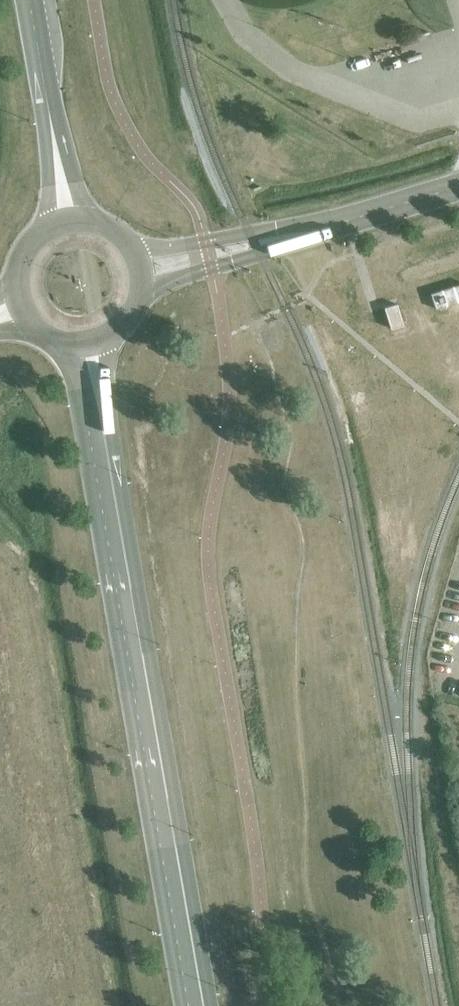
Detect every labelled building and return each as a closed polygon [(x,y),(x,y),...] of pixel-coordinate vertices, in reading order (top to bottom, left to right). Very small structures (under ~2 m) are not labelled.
[(431,293),(436,308),(458,301),(458,284),(431,293)] [(397,304),(385,308),(392,329),(404,325),(399,309),(397,304)]
